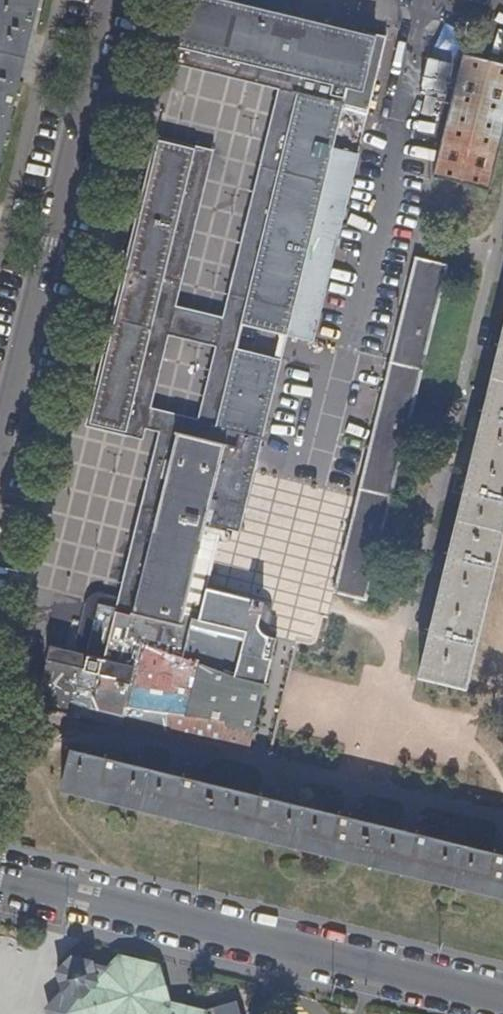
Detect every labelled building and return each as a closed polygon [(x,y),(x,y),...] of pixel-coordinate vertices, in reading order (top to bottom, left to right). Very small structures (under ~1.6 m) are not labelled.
[(39,0),(0,0),(0,159),(39,0)] [(285,12),(250,3),(250,6),(227,0),(193,0),(181,45),(296,74),(206,431),(175,423),(127,615),(180,628),(183,617),(200,622),(209,588),(224,527),(241,531),(290,335),(310,340),(357,155),(332,149),(347,89),(357,91),(372,33),(285,12)] [(250,3),(285,12),(288,0),(238,0),(250,3)] [(464,53),(435,175),(489,188),(502,128),(502,62),(464,53)] [(136,419),(200,149),(155,139),(87,426),(132,436),(136,419)] [(422,369),(448,266),(415,258),(389,362),(422,369)] [(502,528),(502,327),(501,337),(497,353),(485,397),(481,414),(466,475),(462,493),(450,542),(446,560),(431,618),(427,634),(418,674),(467,687),(467,677),(502,528)] [(497,353),(501,337),(489,334),(486,349),(497,353)] [(417,392),(422,369),(389,362),(383,385),(417,392)] [(367,599),(417,392),(383,385),(333,591),(367,599)] [(481,414),(485,397),(474,394),(470,411),(481,414)] [(462,493),(466,475),(455,473),(451,490),(462,493)] [(446,560),(450,542),(439,539),(434,557),(446,560)] [(259,682),(269,636),(246,630),(252,600),(209,588),(200,622),(183,617),(180,628),(126,615),(127,615),(112,611),(101,659),(102,659),(91,708),(124,716),(126,708),(183,716),(197,718),(225,722),(224,727),(251,734),(265,683),(259,682)] [(427,634),(431,618),(420,616),(417,631),(427,634)] [(91,708),(102,659),(101,659),(68,650),(57,700),(91,708)] [(251,734),(224,727),(225,722),(197,718),(195,734),(249,747),(251,734)] [(249,747),(195,734),(194,740),(254,748),(249,747)] [(117,761),(120,752),(103,748),(101,757),(117,761)] [(487,850),(429,837),(412,833),(353,819),(335,814),(273,799),(256,795),(198,781),(178,776),(117,761),(101,757),(72,750),(61,790),(502,896),(502,854),(487,850)] [(198,781),(198,771),(182,767),(178,776),(198,781)] [(273,799),(275,790),(258,786),(256,795),(273,799)] [(353,819),(356,809),(337,805),(335,814),(353,819)] [(429,837),(431,828),(413,824),(412,833),(429,837)] [(490,842),(487,850),(502,854),(502,845),(490,842)] [(234,1004),(205,1012),(166,1003),(155,966),(118,958),(108,969),(91,965),(91,961),(71,957),(66,963),(58,972),(62,992),(73,994),(71,1003),(69,1003),(66,1013),(236,1013),(234,1004)] [(69,1003),(71,1003),(73,994),(62,992),(45,1010),(46,1013),(66,1013),(69,1003)]
